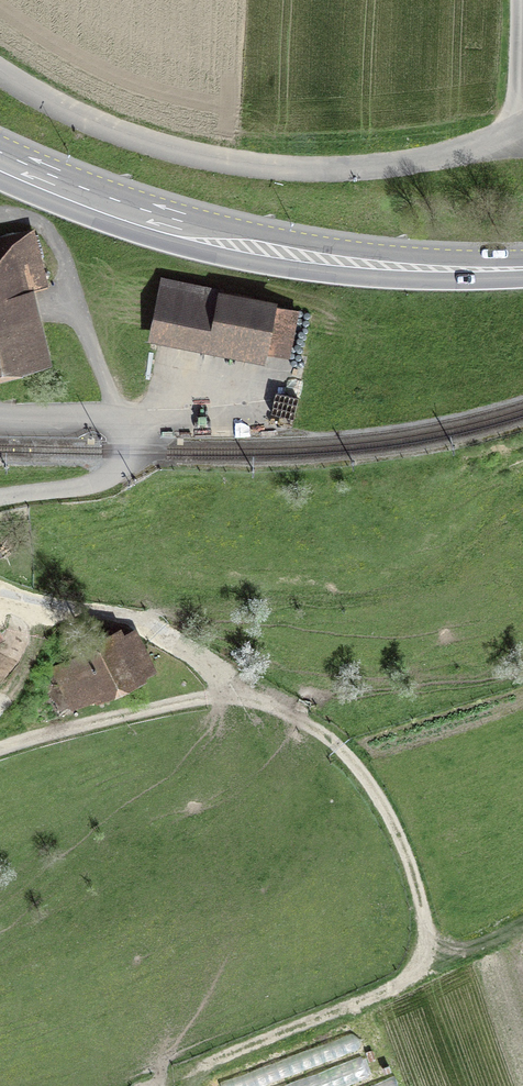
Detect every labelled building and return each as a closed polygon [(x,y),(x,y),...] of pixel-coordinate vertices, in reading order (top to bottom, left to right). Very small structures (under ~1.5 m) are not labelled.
[(0,244),(0,295),(23,289),(39,285),(27,237),(0,244)] [(294,317),(160,287),(148,339),(260,364),(262,352),(285,357),(294,317)] [(0,295),(0,374),(42,364),(23,289),(0,295)] [(134,631),(55,669),(71,703),(150,665),(134,631)]
